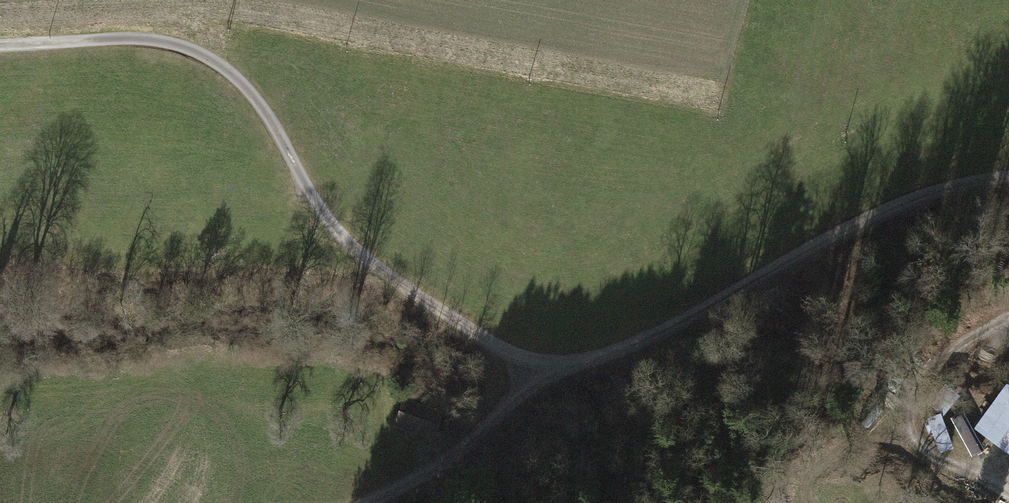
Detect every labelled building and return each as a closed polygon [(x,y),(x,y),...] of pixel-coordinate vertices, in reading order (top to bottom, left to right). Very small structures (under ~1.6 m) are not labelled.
[(974,425),(1008,450),(1008,380),(1008,379),(974,425)] [(444,408),(403,395),(394,422),(435,436),(444,408)] [(940,410),(928,415),(941,450),(953,446),(940,410)]
